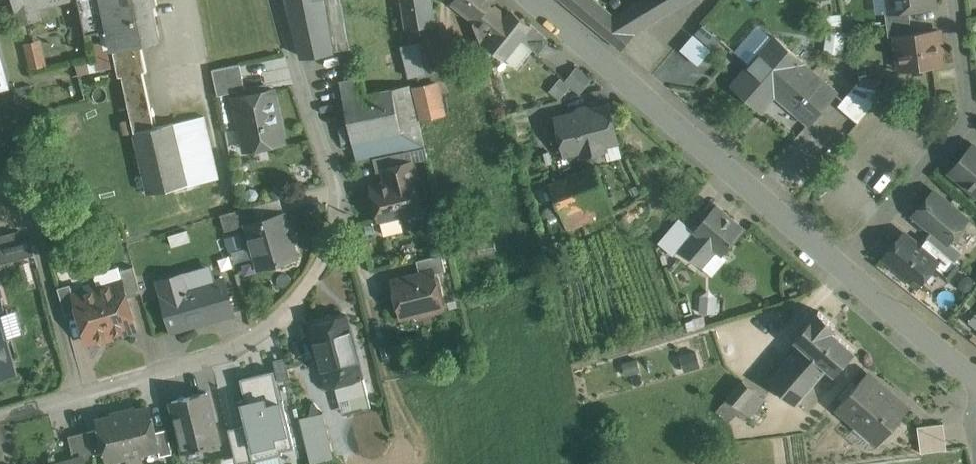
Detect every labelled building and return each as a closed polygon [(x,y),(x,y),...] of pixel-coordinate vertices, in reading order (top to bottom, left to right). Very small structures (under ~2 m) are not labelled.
[(17,11),(18,11),(21,23),(41,19),(38,6),(65,0),(14,0),(17,11)] [(86,33),(110,28),(114,47),(141,41),(161,37),(153,0),(79,0),(86,33)] [(288,0),(293,27),(299,57),(351,47),(342,0),(289,0),(288,0)] [(407,29),(436,24),(432,0),(402,0),(407,29)] [(489,5),(493,0),(456,0),(454,2),(479,22),(495,34),(487,44),(504,58),(530,26),(512,11),(506,18),(489,5)] [(632,32),(615,18),(594,0),(565,0),(620,46),(632,32)] [(632,32),(685,0),(644,0),(615,18),(632,32)] [(891,11),(909,9),(935,6),(934,0),(890,0),(891,11)] [(909,9),(891,11),(885,12),(887,24),(911,21),(909,9)] [(911,21),(887,24),(888,36),(897,35),(912,33),(911,21)] [(495,34),(479,22),(476,26),(484,47),(487,44),(495,34)] [(785,24),(732,85),(761,110),(776,93),(781,88),(780,87),(803,60),(803,61),(814,49),(785,24)] [(912,33),(897,35),(901,69),(941,64),(939,53),(941,53),(938,30),(912,33)] [(48,32),(44,47),(57,50),(61,36),(48,32)] [(829,38),(839,57),(850,54),(839,33),(829,38)] [(25,40),(30,66),(47,62),(43,37),(25,40)] [(425,40),(402,46),(409,77),(432,71),(425,40)] [(60,52),(77,52),(77,42),(61,41),(60,52)] [(141,41),(114,47),(120,76),(123,75),(135,131),(155,127),(144,71),(148,71),(141,41)] [(11,83),(0,46),(0,86),(11,83)] [(803,60),(780,87),(781,88),(776,93),(784,101),(810,123),(836,93),(802,63),(804,61),(803,61),(803,60)] [(240,63),(213,69),(218,95),(246,89),(240,63)] [(579,63),(565,76),(579,92),(593,79),(579,63)] [(361,78),(330,83),(349,140),(402,131),(393,89),(365,94),(361,78)] [(436,82),(416,87),(423,119),(443,115),(436,82)] [(885,90),(858,85),(858,82),(857,82),(838,105),(859,123),(885,91),(885,90)] [(31,84),(16,88),(20,104),(35,100),(31,84)] [(274,89),(234,97),(241,130),(246,129),(250,149),(285,142),(274,89)] [(591,111),(585,107),(580,109),(578,112),(556,118),(564,153),(581,149),(583,157),(604,151),(602,143),(618,139),(610,106),(591,111)] [(135,131),(134,132),(148,193),(209,179),(200,144),(211,142),(210,141),(204,116),(174,123),(174,122),(155,127),(135,131)] [(973,145),(951,171),(975,192),(975,148),(973,145)] [(423,147),(382,156),(385,168),(410,162),(426,159),(423,147)] [(410,162),(385,168),(389,183),(372,187),(380,219),(396,215),(401,218),(407,217),(410,212),(422,209),(414,177),(413,178),(410,162)] [(595,166),(550,183),(563,215),(608,197),(595,166)] [(967,220),(934,192),(916,213),(921,217),(924,217),(928,220),(928,224),(935,229),(949,241),(952,238),(957,237),(964,229),(964,223),(967,220)] [(608,197),(563,215),(569,229),(614,212),(608,197)] [(253,206),(221,215),(226,231),(247,225),(246,224),(258,220),(253,206)] [(744,229),(717,206),(696,230),(718,249),(723,253),(744,229)] [(258,220),(246,224),(247,225),(259,268),(297,257),(285,213),(258,220)] [(949,241),(935,229),(927,238),(955,262),(963,252),(949,241)] [(19,242),(16,231),(0,236),(0,264),(35,254),(31,239),(19,242)] [(696,231),(681,249),(702,267),(712,256),(718,249),(696,231)] [(920,248),(916,244),(912,245),(907,241),(907,237),(903,234),(886,256),(919,284),(937,263),(937,262),(920,248)] [(955,262),(927,238),(920,248),(937,262),(937,263),(947,272),(955,262)] [(442,254),(417,260),(421,276),(435,272),(435,273),(446,271),(442,254)] [(712,256),(702,267),(710,273),(719,262),(712,256)] [(134,266),(120,270),(123,281),(124,281),(128,297),(141,293),(134,266)] [(421,276),(393,283),(401,315),(443,305),(435,273),(435,272),(421,276)] [(188,289),(184,274),(159,281),(163,296),(162,297),(172,331),(219,317),(209,283),(188,289)] [(234,313),(225,279),(209,283),(219,317),(234,313)] [(123,281),(99,289),(112,335),(137,327),(128,297),(124,281),(123,281)] [(71,284),(58,288),(66,314),(78,311),(74,296),(71,284)] [(74,296),(78,311),(87,342),(112,335),(99,289),(74,296)] [(4,332),(9,330),(0,297),(0,333),(4,332)] [(836,325),(819,310),(795,338),(801,343),(828,367),(835,373),(855,350),(832,329),(836,325)] [(328,319),(344,383),(363,378),(347,315),(347,314),(328,319)] [(344,383),(328,319),(311,324),(311,325),(327,387),(339,384),(344,383)] [(0,333),(0,378),(18,373),(17,372),(16,372),(4,332),(0,333)] [(801,343),(769,380),(796,403),(828,367),(801,343)] [(273,371),(237,379),(250,431),(275,425),(275,424),(293,420),(287,394),(279,396),(273,371)] [(908,409),(867,373),(838,406),(875,438),(889,422),(893,426),(908,409)] [(344,383),(339,384),(343,401),(367,395),(363,378),(344,383)] [(765,398),(743,379),(728,397),(742,409),(749,416),(765,398)] [(207,392),(172,401),(185,451),(199,448),(199,449),(203,448),(203,447),(219,443),(207,392)] [(742,409),(728,397),(715,411),(729,423),(742,409)] [(149,407),(135,410),(134,408),(123,411),(134,454),(139,453),(159,448),(155,432),(149,407)] [(123,411),(112,414),(113,416),(99,419),(107,452),(109,460),(129,456),(134,454),(123,411)] [(298,418),(309,463),(311,463),(335,458),(324,412),(298,418)] [(275,424),(275,425),(284,463),(309,463),(298,418),(293,420),(275,424)] [(944,423),(918,426),(921,452),(947,449),(944,423)] [(101,427),(88,431),(94,455),(107,452),(101,427)] [(172,453),(166,429),(155,432),(159,448),(160,456),(172,453)] [(88,431),(68,436),(74,458),(83,456),(84,460),(95,457),(94,455),(88,431)] [(235,456),(237,463),(252,463),(249,453),(235,456)] [(59,463),(85,463),(84,460),(83,456),(74,458),(66,461),(67,462),(59,463)]
